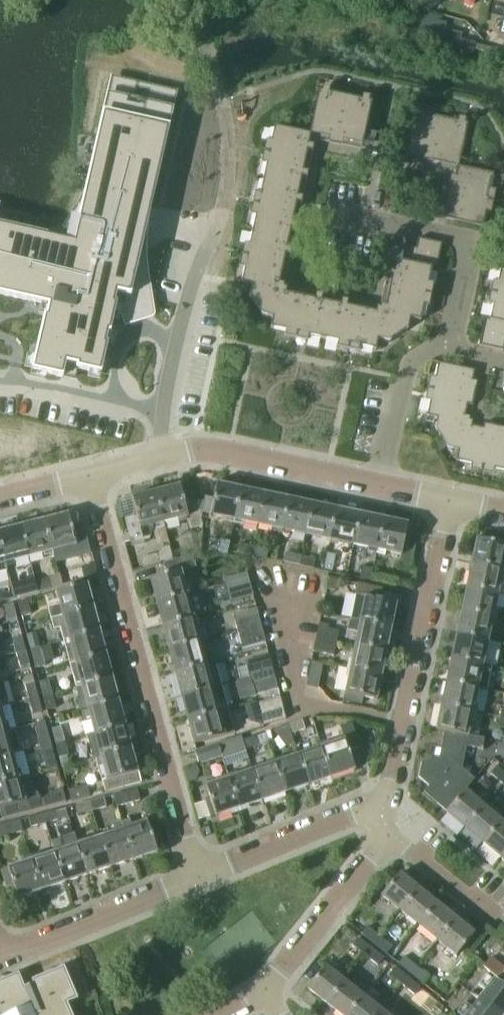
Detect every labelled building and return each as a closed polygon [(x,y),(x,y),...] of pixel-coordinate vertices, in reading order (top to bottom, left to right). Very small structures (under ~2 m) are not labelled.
[(441,48),(471,54),(474,42),(460,39),(461,34),(444,30),(441,48)] [(475,44),(474,51),(503,59),(503,52),(475,44)] [(150,208),(175,96),(109,81),(72,243),(0,226),(0,296),(46,306),(31,371),(63,379),(64,374),(74,376),(76,369),(100,375),(112,318),(153,306),(149,287),(146,267),(146,248),(147,228),(150,208)] [(345,96),(318,91),(309,134),(309,135),(311,135),(336,140),(345,96)] [(374,144),(376,134),(365,132),(371,102),(345,96),(336,140),(362,146),(361,151),(381,155),(383,146),(374,144)] [(441,117),(414,111),(405,155),(431,161),(441,117)] [(459,166),(468,123),(441,117),(431,161),(457,167),(458,167),(459,166)] [(309,134),(274,127),(268,153),(311,162),(312,161),(310,160),(311,151),(307,150),(311,135),(309,135),(309,134)] [(311,162),(268,153),(263,179),(300,187),(303,171),(308,172),(309,163),(311,164),(311,162)] [(493,174),(459,166),(458,167),(457,167),(454,183),(449,182),(447,192),(487,201),(493,174)] [(300,187),(263,179),(258,205),(300,214),(301,212),(299,212),(301,203),(296,202),(300,187)] [(487,201),(447,192),(444,203),(449,204),(445,220),(481,228),(487,201)] [(300,214),(258,205),(252,231),(288,239),(291,224),(296,225),(298,215),(300,216),(300,214)] [(288,239),(252,231),(247,256),(290,265),(290,264),(288,264),(290,255),(285,254),(288,239)] [(426,297),(432,270),(436,271),(441,245),(417,240),(414,254),(403,252),(405,247),(405,243),(403,240),(400,239),(397,239),(394,241),(392,244),(388,261),(395,262),(392,277),(387,276),(385,286),(384,285),(383,287),(426,297)] [(290,265),(247,256),(241,283),(251,285),(249,296),(255,306),(277,292),(281,273),(286,273),(287,266),(289,267),(290,265)] [(499,268),(494,294),(503,296),(503,269),(499,268)] [(426,297),(383,287),(383,288),(384,288),(382,299),(387,300),(383,316),(398,336),(408,330),(410,321),(421,323),(426,297)] [(305,293),(303,292),(303,294),(292,291),(291,295),(277,292),(255,306),(261,316),(272,318),(270,328),(296,334),(305,293)] [(316,297),(306,295),(307,293),(305,293),(296,334),(322,339),(330,304),(315,300),(316,297)] [(494,294),(488,321),(483,320),(478,347),(501,352),(503,339),(503,296),(494,294)] [(350,345),(358,306),(359,304),(356,303),(355,305),(346,304),(345,307),(330,304),(322,339),(350,345)] [(383,316),(364,311),(365,307),(358,306),(350,345),(375,351),(378,341),(388,343),(398,336),(383,316)] [(475,400),(475,398),(474,397),(476,388),(471,387),(474,371),(437,363),(426,417),(435,419),(433,429),(440,439),(462,425),(467,406),(472,407),(474,400),(475,400)] [(490,426),(484,424),(482,430),(462,425),(440,439),(446,449),(457,451),(455,461),(481,466),(490,426)] [(500,434),(502,428),(492,426),(493,425),(490,425),(490,426),(481,466),(503,471),(503,434),(500,434)] [(240,488),(215,483),(212,499),(203,497),(200,513),(209,515),(233,520),(240,488)] [(202,526),(195,502),(184,505),(179,485),(155,491),(163,523),(187,517),(190,529),(202,526)] [(263,493),(240,488),(233,520),(256,525),(263,493)] [(163,523),(155,491),(131,497),(136,517),(124,520),(131,544),(143,540),(140,529),(163,523)] [(287,498),(263,493),(256,525),(280,530),(287,498)] [(311,503),(287,498),(280,530),(304,535),(311,503)] [(335,508),(311,503),(304,535),(328,540),(335,508)] [(359,513),(335,508),(328,540),(352,546),(359,513)] [(383,518),(359,513),(352,546),(376,551),(383,518)] [(77,548),(68,515),(45,521),(53,554),(77,548)] [(407,523),(383,518),(376,551),(399,555),(397,567),(409,570),(414,545),(403,543),(407,523)] [(53,554),(45,521),(21,527),(30,560),(53,554)] [(21,527),(0,533),(0,542),(6,566),(30,560),(21,527)] [(493,536),(479,533),(478,539),(474,538),(469,563),(502,569),(503,561),(503,545),(491,542),(493,536)] [(211,547),(226,551),(228,541),(213,537),(211,547)] [(252,546),(238,543),(236,552),(250,555),(252,546)] [(162,547),(158,552),(160,561),(172,558),(169,545),(162,547)] [(265,559),(267,549),(252,546),(250,555),(265,559)] [(300,556),(286,553),(284,562),(298,565),(300,556)] [(187,594),(180,571),(195,567),(192,555),(163,563),(166,575),(149,579),(155,603),(187,594)] [(312,568),(315,559),(300,556),(298,565),(312,568)] [(502,569),(469,563),(464,586),(497,593),(502,569)] [(362,566),(359,578),(369,581),(372,568),(362,566)] [(81,568),(58,574),(61,586),(85,579),(81,568)] [(249,584),(245,572),(222,579),(225,591),(249,584)] [(339,581),(327,578),(325,590),(333,591),(338,588),(339,581)] [(38,593),(52,589),(49,579),(35,583),(38,593)] [(38,593),(35,583),(21,587),(23,596),(38,593)] [(252,595),(249,584),(225,591),(228,602),(252,595)] [(378,600),(380,589),(356,584),(354,596),(355,596),(350,620),(391,628),(396,603),(378,600)] [(93,609),(87,585),(55,594),(58,604),(47,607),(50,620),(93,609)] [(497,593),(464,586),(459,610),(492,617),(497,593)] [(187,594),(155,603),(161,627),(193,618),(204,615),(198,591),(194,592),(187,594)] [(19,603),(23,617),(33,614),(29,600),(19,603)] [(8,621),(18,618),(14,604),(4,607),(8,621)] [(259,619),(255,608),(232,615),(235,626),(259,619)] [(100,633),(93,609),(50,620),(52,629),(59,627),(63,642),(100,633)] [(492,617),(459,610),(454,634),(487,641),(492,617)] [(199,640),(193,618),(161,627),(168,650),(208,639),(208,638),(199,640)] [(262,630),(259,619),(235,626),(238,637),(262,630)] [(391,628),(350,620),(348,630),(356,632),(353,646),(386,653),(391,628)] [(334,642),(336,631),(327,629),(328,625),(318,623),(315,638),(334,642)] [(265,642),(262,630),(238,637),(242,649),(265,642)] [(42,648),(37,632),(27,634),(32,651),(42,648)] [(106,656),(100,633),(63,642),(69,666),(106,656)] [(487,641),(454,634),(449,658),(482,665),(487,641)] [(26,650),(23,636),(13,639),(17,653),(26,650)] [(334,642),(315,638),(312,652),(331,656),(334,642)] [(214,663),(208,639),(168,650),(174,674),(214,663)] [(386,653),(353,646),(349,670),(381,676),(386,653)] [(32,651),(37,667),(46,665),(42,648),(32,651)] [(17,653),(21,667),(30,664),(26,650),(17,653)] [(271,667),(268,655),(245,662),(248,673),(271,667)] [(112,679),(106,656),(69,666),(76,689),(112,679)] [(482,665),(449,658),(444,682),(477,689),(482,665)] [(315,688),(320,664),(310,662),(306,686),(315,688)] [(221,687),(214,663),(174,674),(180,697),(221,687)] [(274,678),(271,667),(248,673),(251,685),(274,678)] [(349,670),(344,694),(377,700),(381,676),(349,670)] [(278,689),(274,678),(251,685),(254,696),(278,689)] [(53,694),(49,679),(40,682),(44,696),(53,694)] [(119,703),(112,679),(76,689),(78,699),(75,699),(79,713),(119,703)] [(477,689),(444,682),(440,705),(473,712),(477,689)] [(8,705),(2,684),(0,684),(0,709),(0,708),(8,705)] [(38,698),(34,684),(25,686),(29,700),(38,698)] [(227,710),(221,687),(180,697),(186,721),(227,710)] [(44,696),(48,711),(57,708),(53,694),(44,696)] [(282,708),(279,697),(257,703),(259,714),(282,708)] [(29,700),(32,714),(42,712),(38,698),(29,700)] [(125,726),(119,703),(79,713),(81,722),(89,720),(93,734),(125,726)] [(473,712),(440,705),(435,728),(445,730),(468,735),(473,712)] [(286,719),(282,708),(259,714),(263,725),(286,719)] [(0,709),(0,734),(15,730),(15,728),(6,731),(0,709)] [(224,735),(233,733),(227,710),(186,721),(193,745),(225,736),(224,735)] [(291,734),(305,729),(302,720),(288,725),(291,734)] [(359,748),(351,723),(341,727),(345,740),(321,748),(332,780),(355,773),(348,751),(359,748)] [(291,734),(288,725),(274,730),(277,739),(291,734)] [(65,740),(61,726),(52,728),(55,743),(65,740)] [(131,749),(125,726),(93,734),(100,758),(131,749)] [(21,752),(15,730),(0,734),(0,759),(13,756),(12,754),(21,752)] [(50,744),(47,730),(37,733),(41,747),(50,744)] [(468,735),(445,730),(439,757),(422,762),(418,778),(429,787),(423,794),(446,813),(464,791),(473,780),(460,770),(465,747),(482,750),(485,739),(468,735)] [(255,736),(242,741),(245,750),(258,745),(255,736)] [(55,743),(59,757),(69,755),(65,740),(55,743)] [(495,755),(503,757),(503,743),(502,742),(500,742),(498,742),(495,755)] [(41,747),(44,761),(54,758),(50,744),(41,747)] [(196,764),(219,756),(216,745),(192,752),(196,764)] [(332,780),(321,748),(298,756),(309,788),(332,780)] [(141,784),(131,749),(100,758),(106,782),(102,783),(105,793),(141,784)] [(13,756),(0,759),(0,784),(19,779),(13,756)] [(309,788),(298,756),(275,763),(286,795),(309,788)] [(286,795),(275,763),(252,770),(263,802),(286,795)] [(496,766),(490,772),(502,783),(503,781),(503,773),(496,766)] [(235,770),(227,773),(228,775),(229,778),(240,810),(263,802),(252,770),(236,776),(235,770)] [(210,799),(204,801),(209,816),(215,814),(216,818),(240,810),(229,778),(228,775),(219,778),(220,781),(206,786),(210,799)] [(0,784),(0,810),(1,810),(3,820),(65,804),(62,790),(60,790),(61,792),(40,804),(27,781),(28,781),(26,777),(19,779),(0,784)] [(68,791),(71,803),(90,798),(87,786),(68,791)] [(140,802),(137,790),(114,796),(117,808),(140,802)] [(482,807),(464,791),(446,813),(464,828),(482,807)] [(106,808),(103,798),(89,802),(91,812),(106,808)] [(91,812),(89,802),(75,806),(78,816),(91,812)] [(501,822),(482,807),(464,828),(482,844),(501,822)] [(60,821),(57,811),(42,815),(45,825),(60,821)] [(45,825),(42,815),(28,819),(31,828),(45,825)] [(132,827),(129,819),(121,822),(134,861),(157,854),(147,822),(132,827)] [(19,821),(0,826),(0,839),(22,833),(19,821)] [(134,861),(121,822),(110,825),(113,833),(100,837),(111,869),(134,861)] [(501,822),(482,844),(500,859),(503,855),(503,825),(501,822)] [(78,845),(74,833),(58,839),(62,850),(54,853),(65,884),(88,877),(78,845)] [(111,869),(100,837),(78,845),(88,877),(111,869)] [(65,884),(54,853),(31,860),(42,892),(65,884)] [(42,892),(31,860),(0,870),(6,888),(14,885),(19,900),(42,892)] [(418,890),(399,875),(382,897),(400,912),(418,890)] [(436,905),(418,890),(400,912),(418,926),(436,905)] [(454,919),(436,905),(418,926),(437,941),(454,919)] [(473,934),(454,919),(437,941),(455,956),(473,934)] [(379,936),(367,926),(360,934),(372,944),(379,936)] [(372,944),(385,954),(391,946),(379,936),(372,944)] [(370,948),(358,938),(351,946),(363,956),(370,948)] [(382,959),(370,948),(363,956),(375,967),(382,959)] [(416,966),(403,956),(397,964),(409,974),(416,966)] [(491,957),(483,966),(499,979),(501,976),(503,979),(503,968),(491,957)] [(422,984),(428,977),(416,966),(409,974),(422,984)] [(343,982),(324,967),(307,988),(326,1003),(343,982)] [(67,1004),(77,1000),(64,968),(31,981),(33,985),(24,989),(18,975),(0,982),(0,1014),(72,1014),(67,1004)] [(407,978),(394,968),(388,976),(400,986),(407,978)] [(494,981),(493,982),(486,975),(478,985),(486,992),(479,1001),(498,1014),(503,1014),(503,989),(494,981)] [(400,986),(412,996),(419,988),(407,978),(400,986)] [(343,982),(326,1003),(340,1014),(347,1014),(361,997),(343,982)] [(361,997),(347,1014),(377,1014),(380,1012),(361,997)] [(479,1001),(473,1009),(464,1003),(457,1013),(459,1014),(498,1014),(479,1001)]
